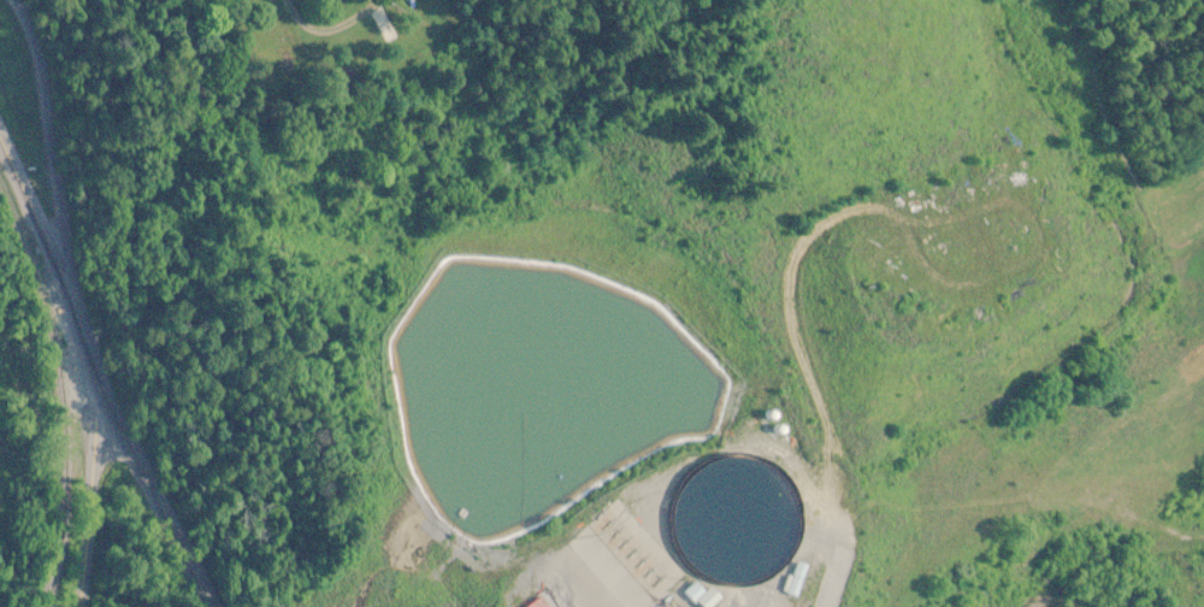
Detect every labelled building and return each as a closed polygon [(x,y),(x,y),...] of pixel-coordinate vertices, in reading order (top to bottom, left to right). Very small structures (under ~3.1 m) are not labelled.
[(790,596),(804,599),(810,565),(796,562),(790,596)]
